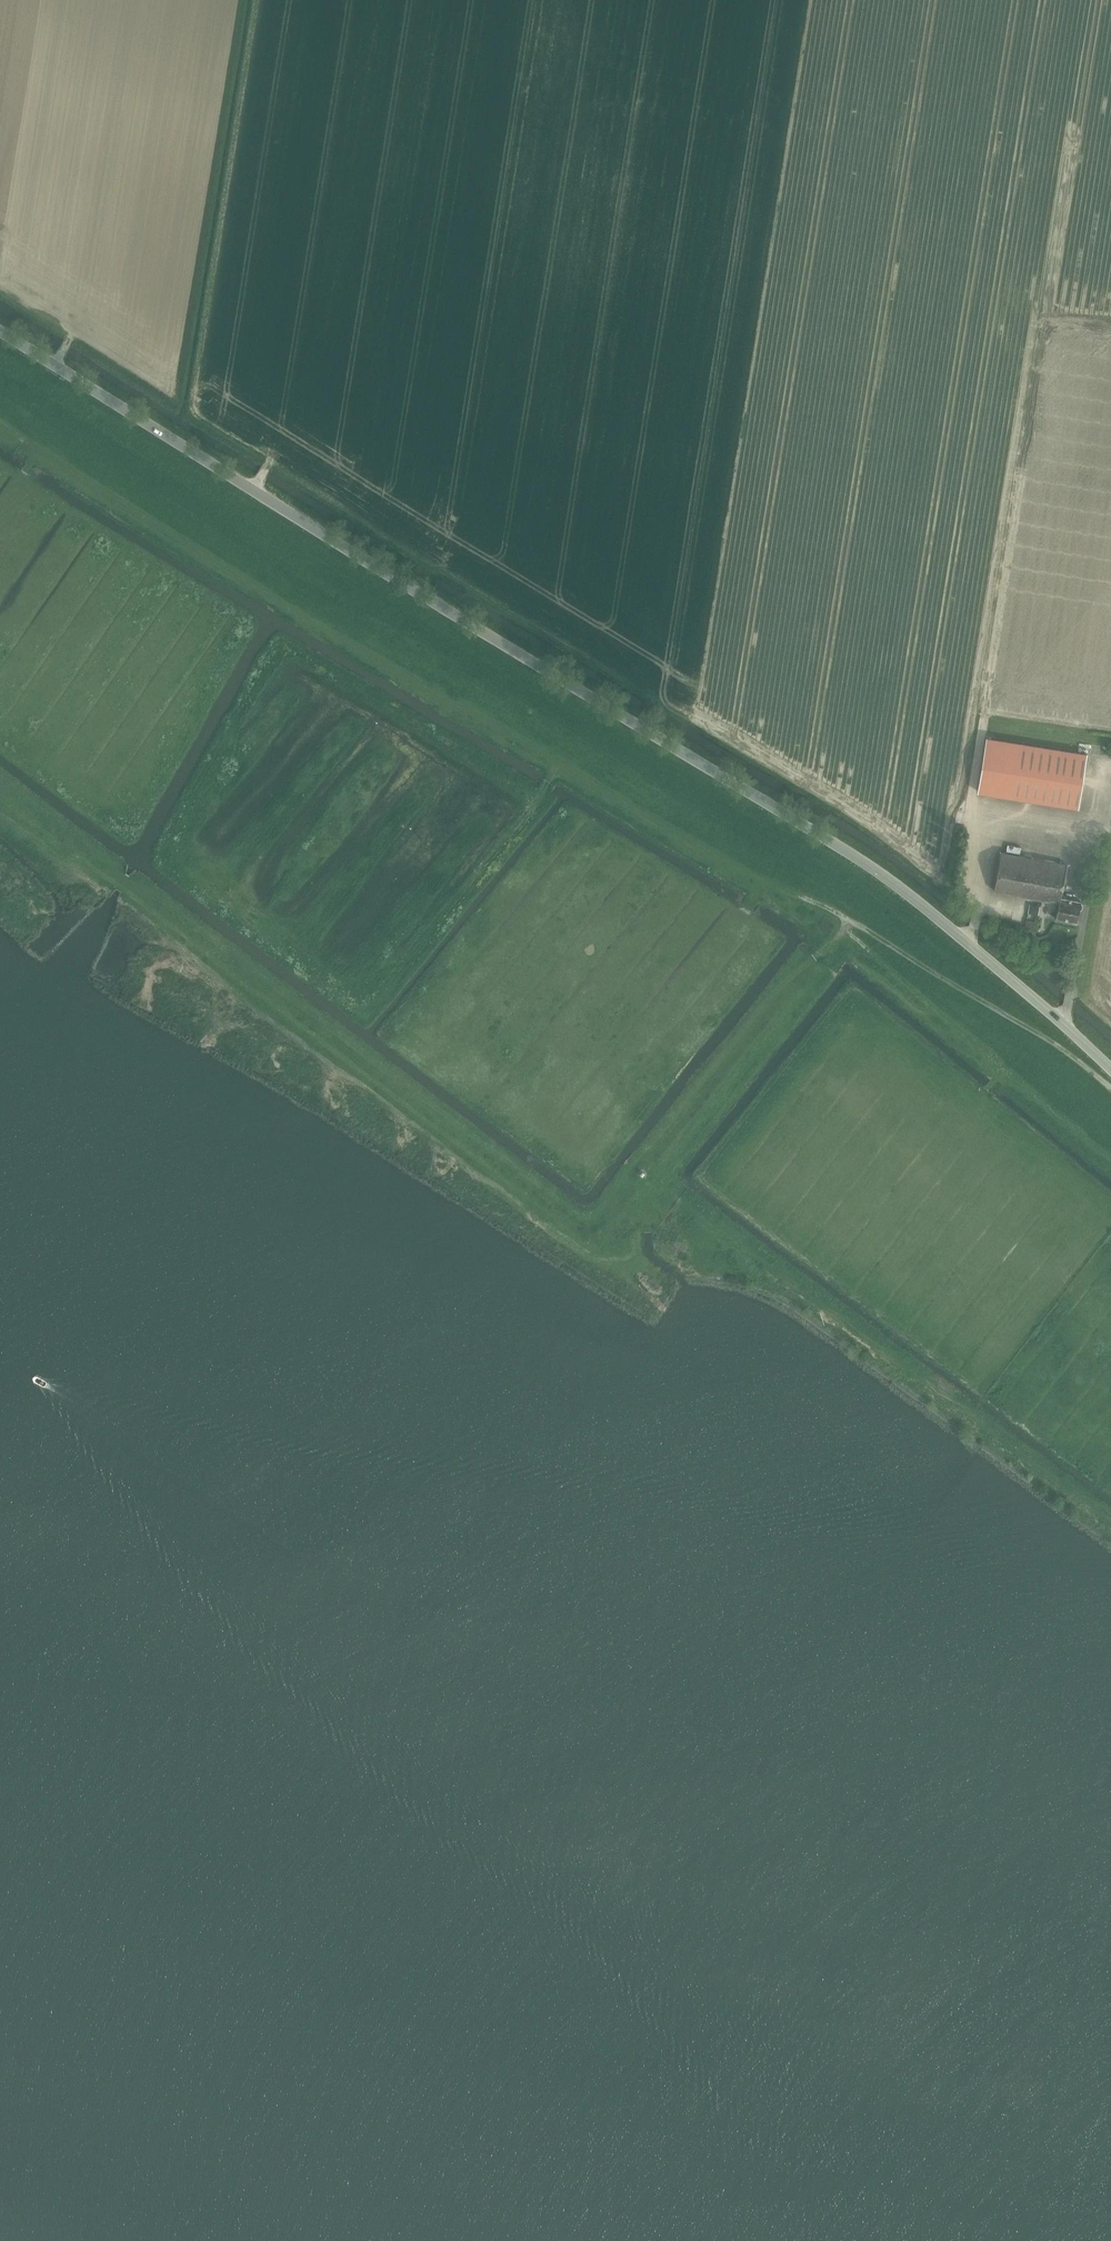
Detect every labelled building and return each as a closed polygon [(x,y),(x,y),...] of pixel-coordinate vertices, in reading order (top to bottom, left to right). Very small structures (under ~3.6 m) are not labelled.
[(1088,752),(986,736),(977,793),(1079,809),(1088,752)] [(1008,845),(1006,851),(1020,854),(1021,847),(1008,845)] [(994,890),(1057,902),(1056,905),(1058,906),(1056,917),(1077,921),(1079,910),(1082,908),(1082,904),(1081,902),(1081,901),(1061,897),(1067,864),(1002,852),(994,890)]
